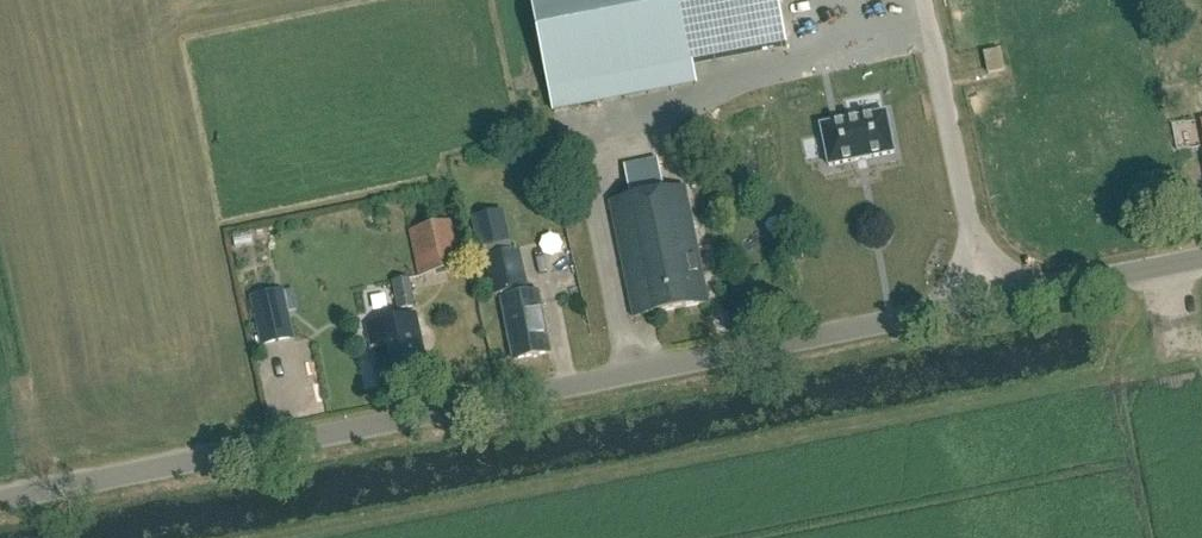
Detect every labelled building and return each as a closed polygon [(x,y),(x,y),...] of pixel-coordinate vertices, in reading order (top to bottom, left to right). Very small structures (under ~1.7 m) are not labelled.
[(550,92),(786,46),(777,0),(532,0),(550,92)] [(987,74),(1001,71),(997,50),(983,52),(987,74)] [(886,114),(821,127),(829,168),(894,155),(886,114)] [(627,166),(634,198),(667,191),(660,159),(627,166)] [(667,191),(634,198),(611,202),(634,316),(709,302),(685,187),(667,191)] [(502,211),(474,218),(482,249),(509,242),(502,211)] [(415,277),(464,267),(455,223),(406,233),(415,277)] [(529,295),(519,249),(486,257),(494,295),(502,294),(515,360),(550,353),(539,293),(529,295)] [(395,311),(412,308),(407,280),(390,283),(395,311)] [(284,290),(251,297),(261,345),(294,337),(284,290)] [(425,361),(416,315),(368,324),(372,352),(375,351),(377,357),(373,358),(380,386),(392,383),(392,389),(426,382),(421,362),(425,361)]
